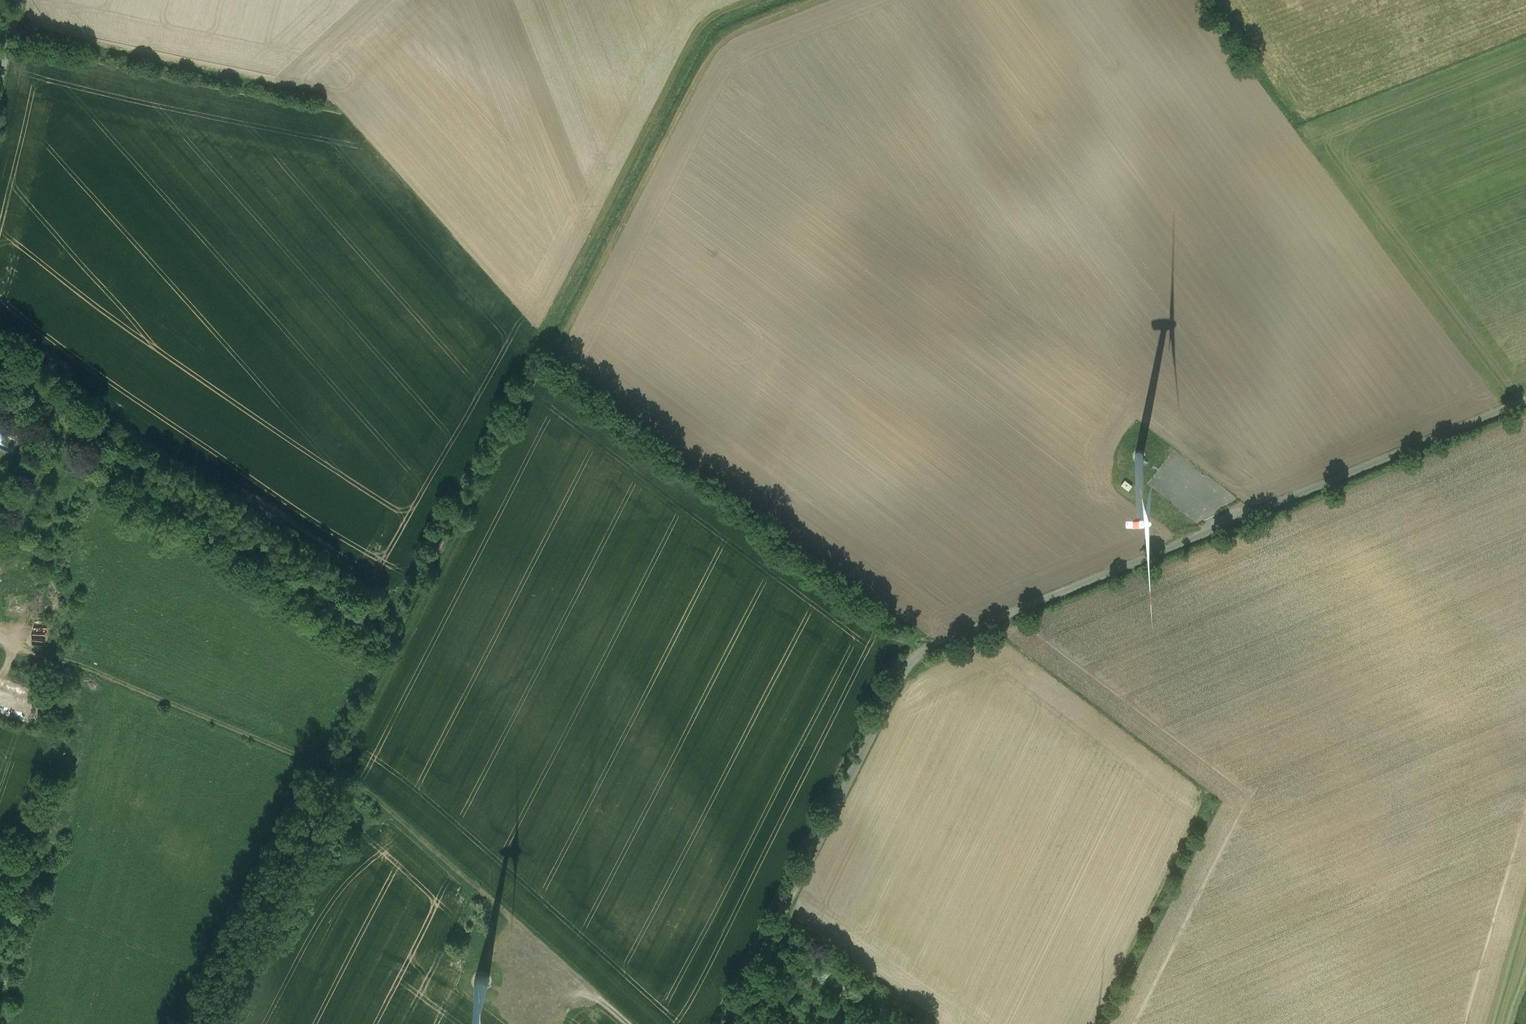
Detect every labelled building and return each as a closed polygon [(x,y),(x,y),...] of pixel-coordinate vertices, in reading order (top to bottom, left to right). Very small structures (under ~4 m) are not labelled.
[(1123,484),(1130,488),(1133,484),(1126,479),(1123,484)] [(43,634),(34,631),(30,642),(38,646),(43,634)] [(20,716),(29,720),(40,699),(26,693),(22,702),(29,706),(27,710),(22,708),(21,710),(23,711),(20,716)]
